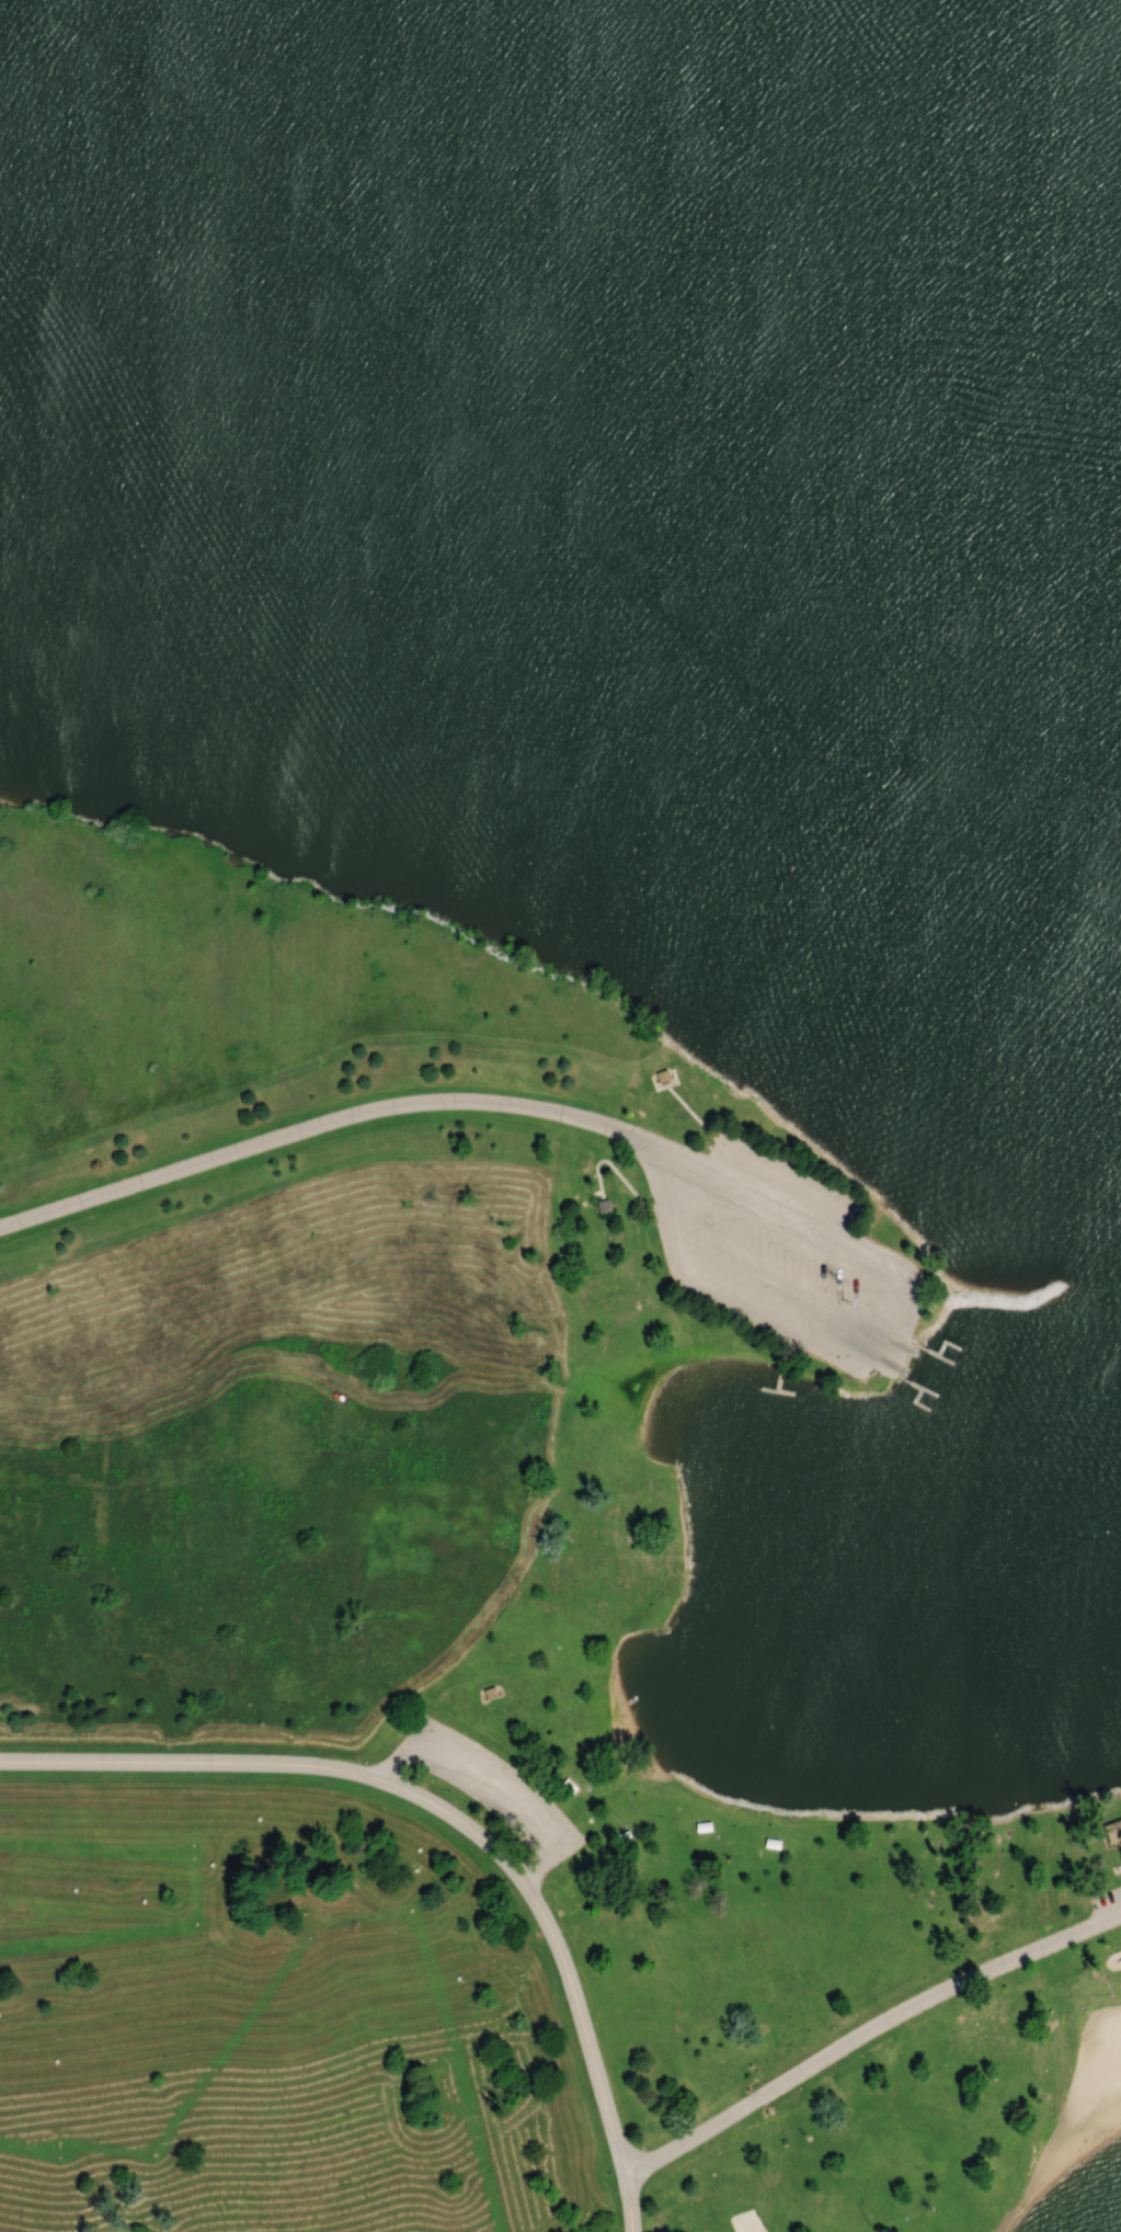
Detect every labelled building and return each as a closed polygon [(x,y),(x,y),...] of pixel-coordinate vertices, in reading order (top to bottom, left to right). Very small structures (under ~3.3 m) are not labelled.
[(1111,1844),(1120,1840),(1120,1821),(1104,1828),(1111,1844)]
